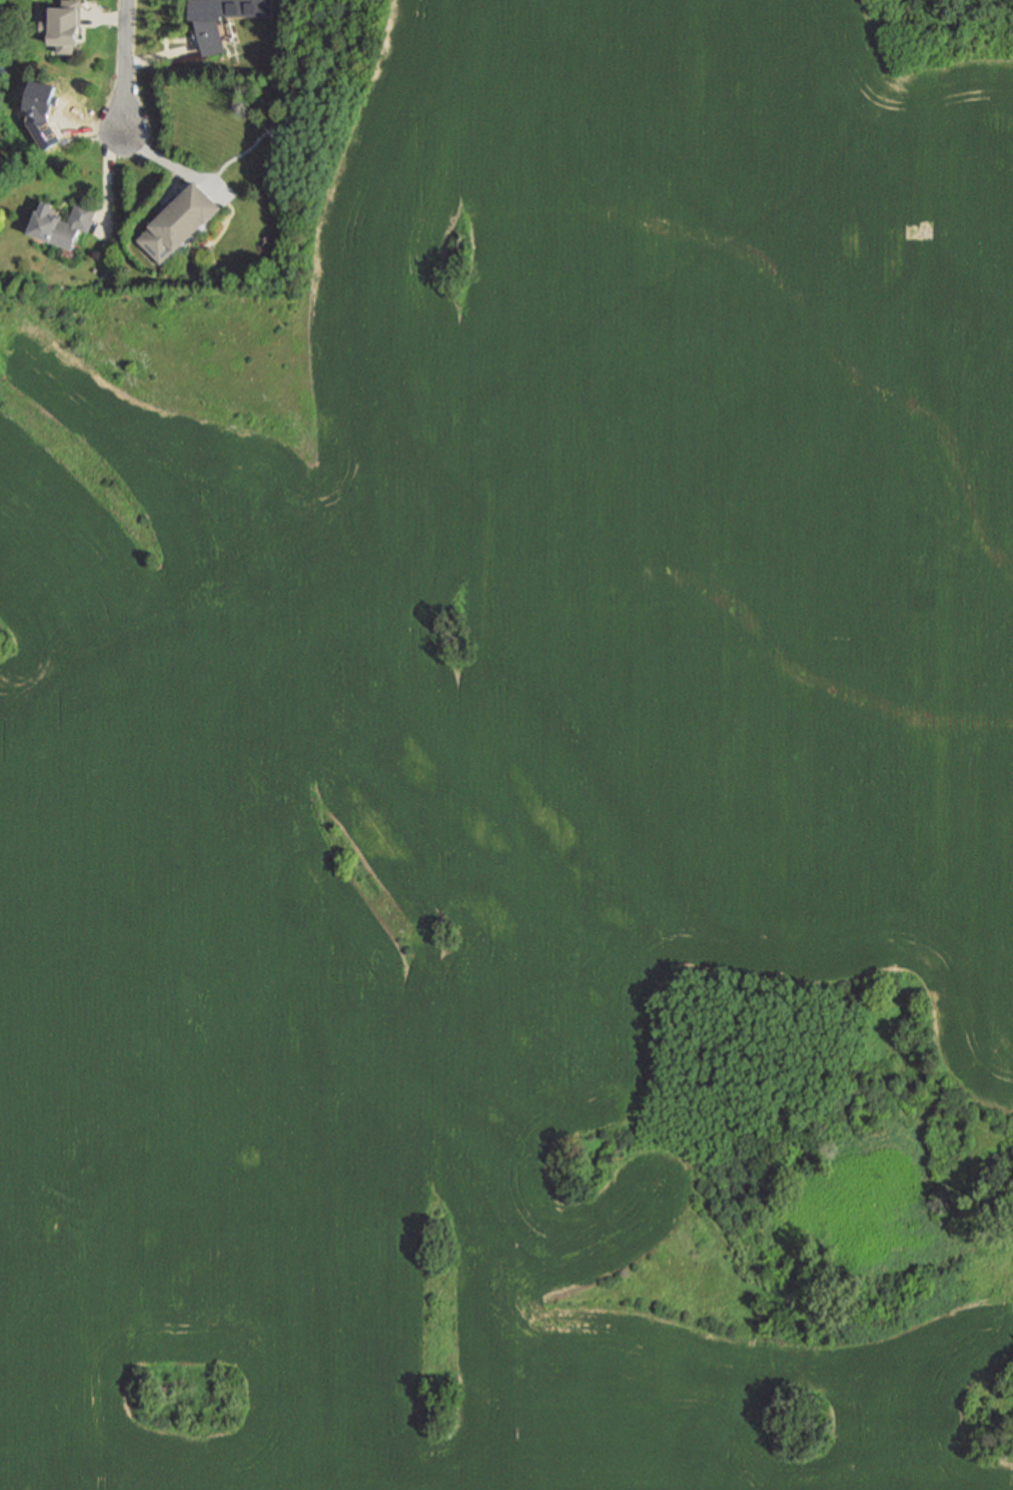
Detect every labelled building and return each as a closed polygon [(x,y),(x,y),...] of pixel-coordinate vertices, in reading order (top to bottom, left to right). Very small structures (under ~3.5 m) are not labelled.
[(191,22),(197,22),(206,57),(226,53),(218,21),(222,21),(222,18),(273,17),(273,0),(191,0),(191,22)] [(53,9),(52,23),(42,22),(42,34),(51,35),(51,46),(59,46),(59,55),(75,55),(75,47),(81,47),(82,28),(84,28),(84,1),(64,1),(64,9),(53,9)] [(152,227),(153,228),(141,241),(164,265),(177,252),(178,254),(224,208),(198,182),(152,227)] [(30,235),(39,211),(42,212),(46,202),(56,206),(54,210),(58,211),(57,214),(64,217),(63,221),(70,223),(79,202),(100,210),(90,234),(82,231),(74,252),(30,235)]
